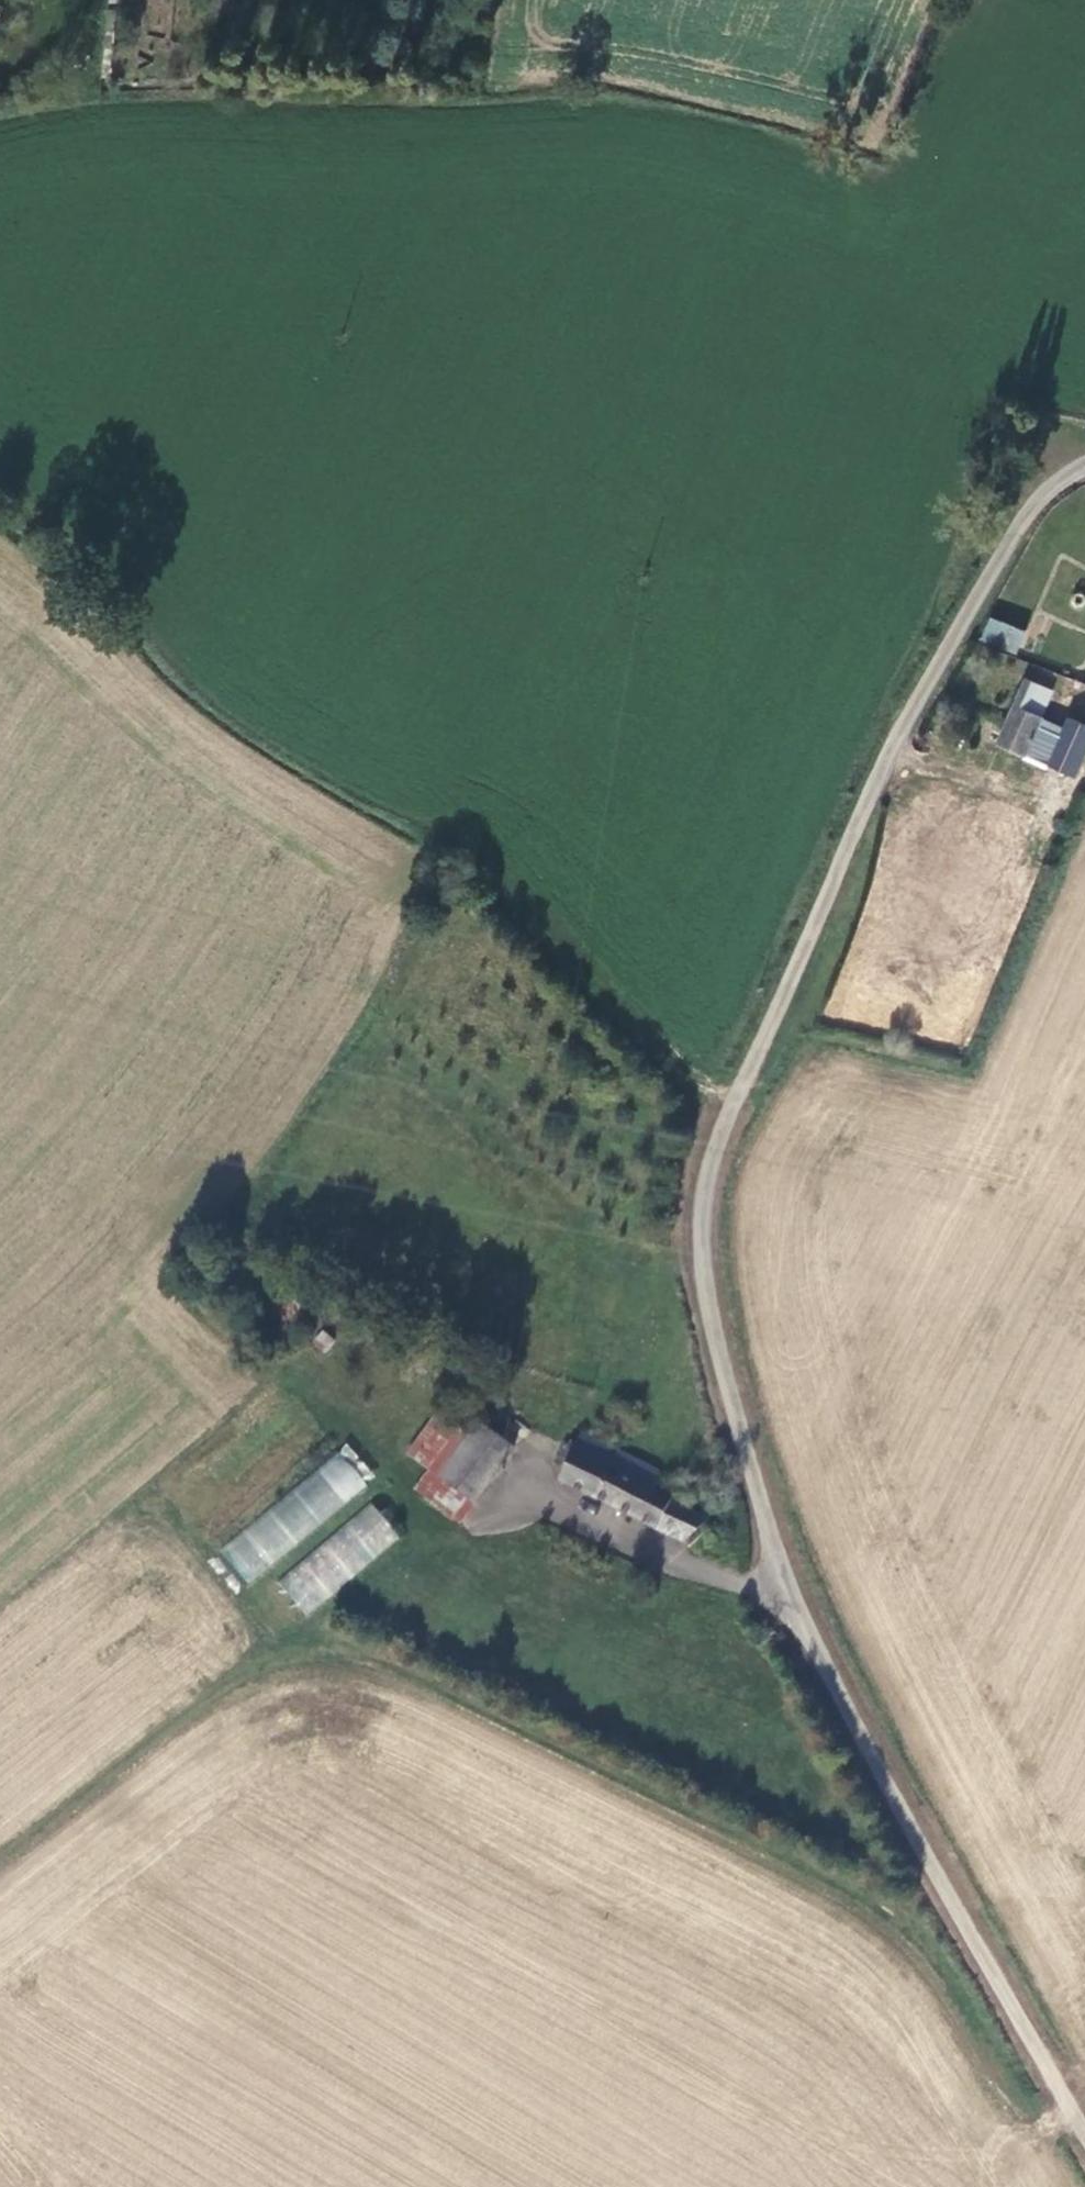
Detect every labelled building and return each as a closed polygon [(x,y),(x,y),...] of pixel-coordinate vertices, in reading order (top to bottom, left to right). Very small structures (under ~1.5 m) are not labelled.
[(991,616),(982,637),(1014,652),(1023,631),(991,616)] [(1025,680),(998,744),(1046,764),(1055,744),(1033,735),(1040,718),(1027,712),(1038,686),(1025,680)] [(1020,852),(1028,834),(996,820),(988,838),(1020,852)] [(413,1492),(449,1520),(459,1527),(512,1453),(476,1429),(467,1441),(439,1421),(408,1460),(427,1474),(413,1492)] [(561,1483),(679,1545),(702,1524),(649,1490),(657,1474),(581,1438),(578,1444),(571,1440),(569,1447),(563,1443),(550,1463),(564,1470),(561,1483)] [(247,1584),(375,1478),(347,1444),(219,1550),(247,1584)] [(306,1617),(401,1537),(371,1502),(276,1582),(306,1617)]
